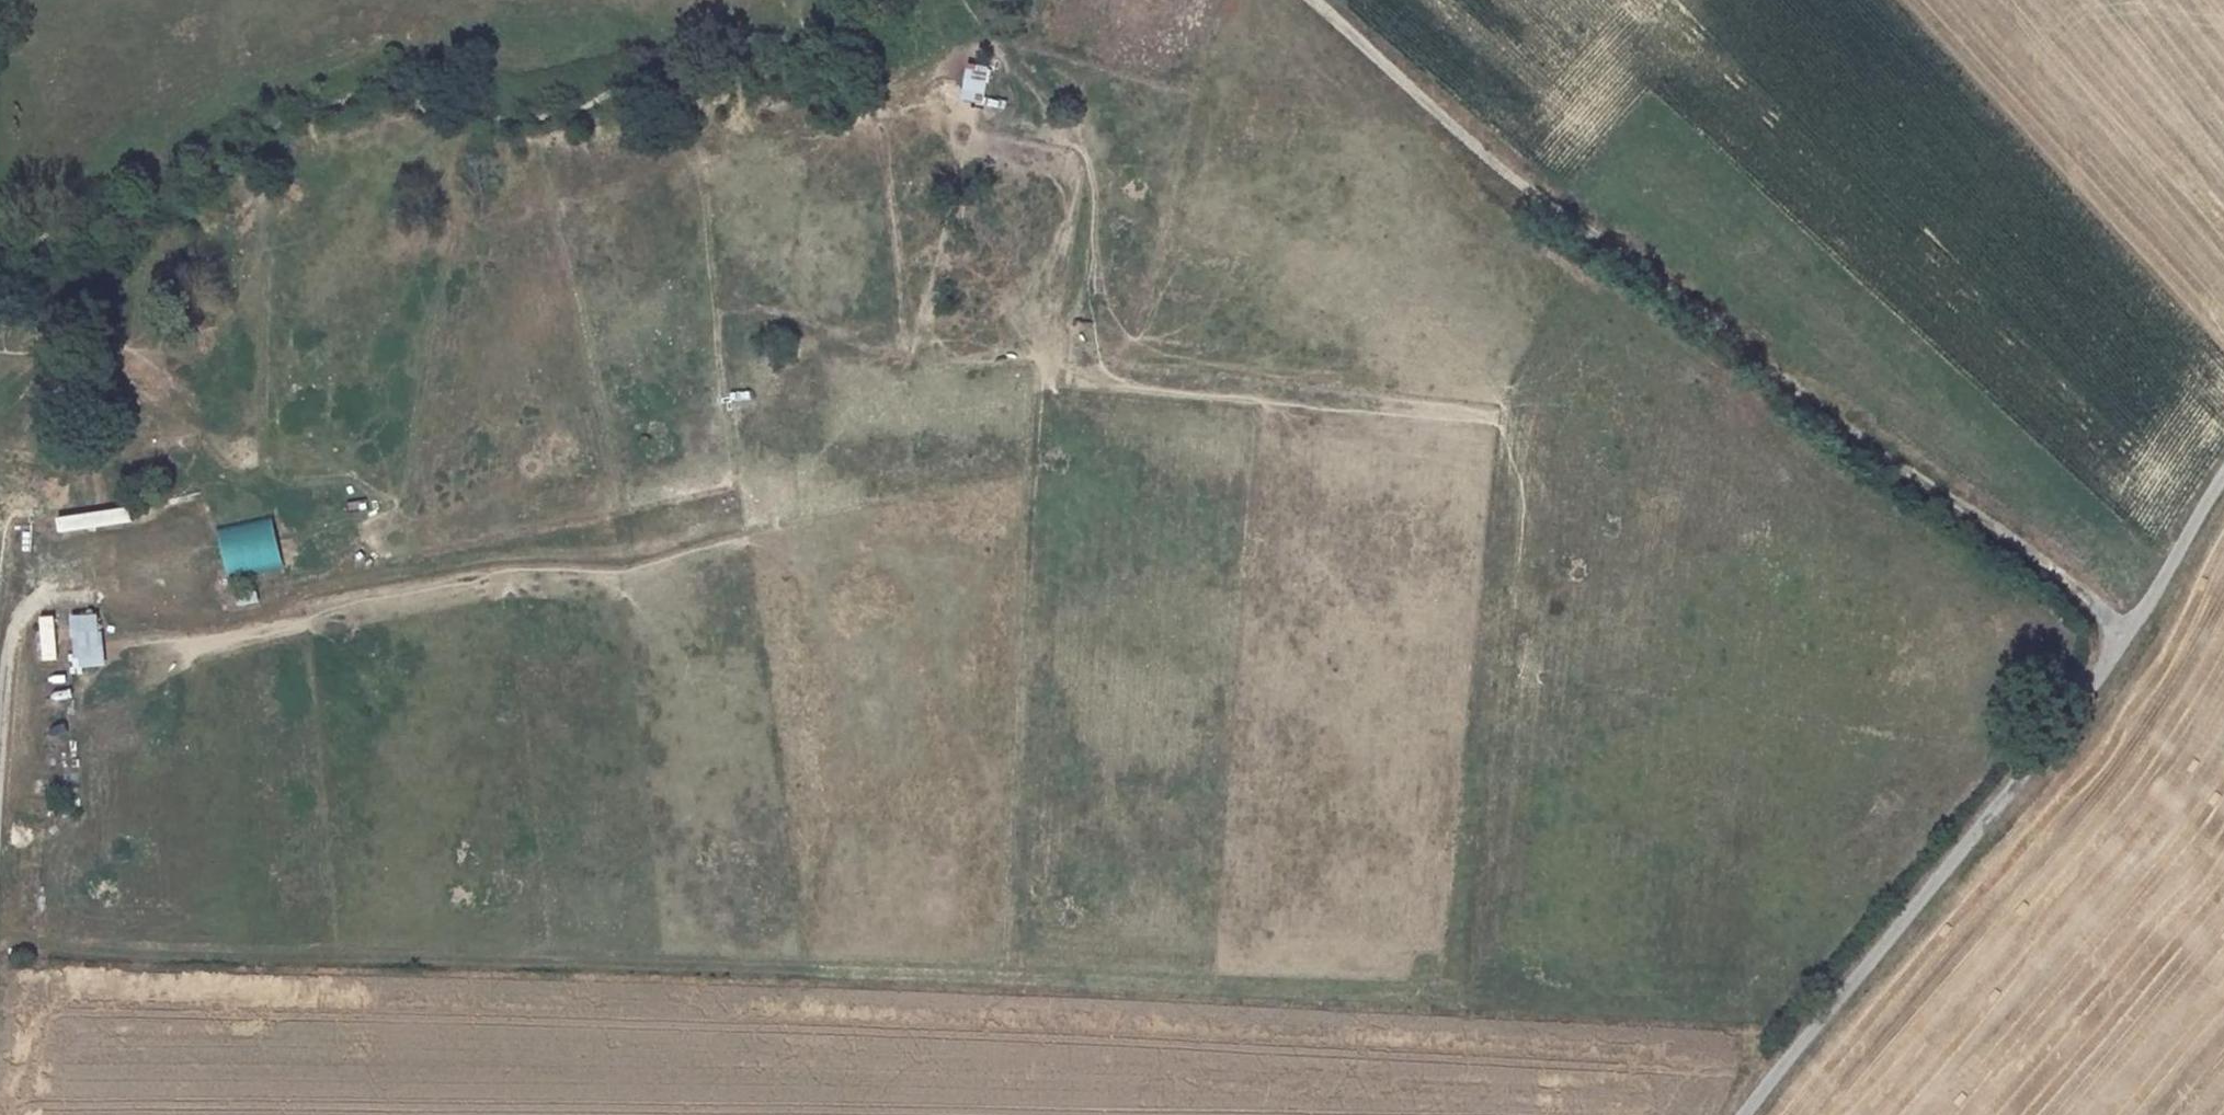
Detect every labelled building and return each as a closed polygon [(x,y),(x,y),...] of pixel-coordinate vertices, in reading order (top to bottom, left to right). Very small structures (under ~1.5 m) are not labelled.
[(958,102),(984,103),(986,68),(960,67),(958,102)] [(62,533),(139,524),(137,510),(60,518),(62,533)] [(221,529),(233,577),(288,564),(277,516),(221,529)] [(78,669),(109,667),(106,614),(75,615),(78,669)] [(46,643),(69,639),(66,619),(42,623),(46,643)]
